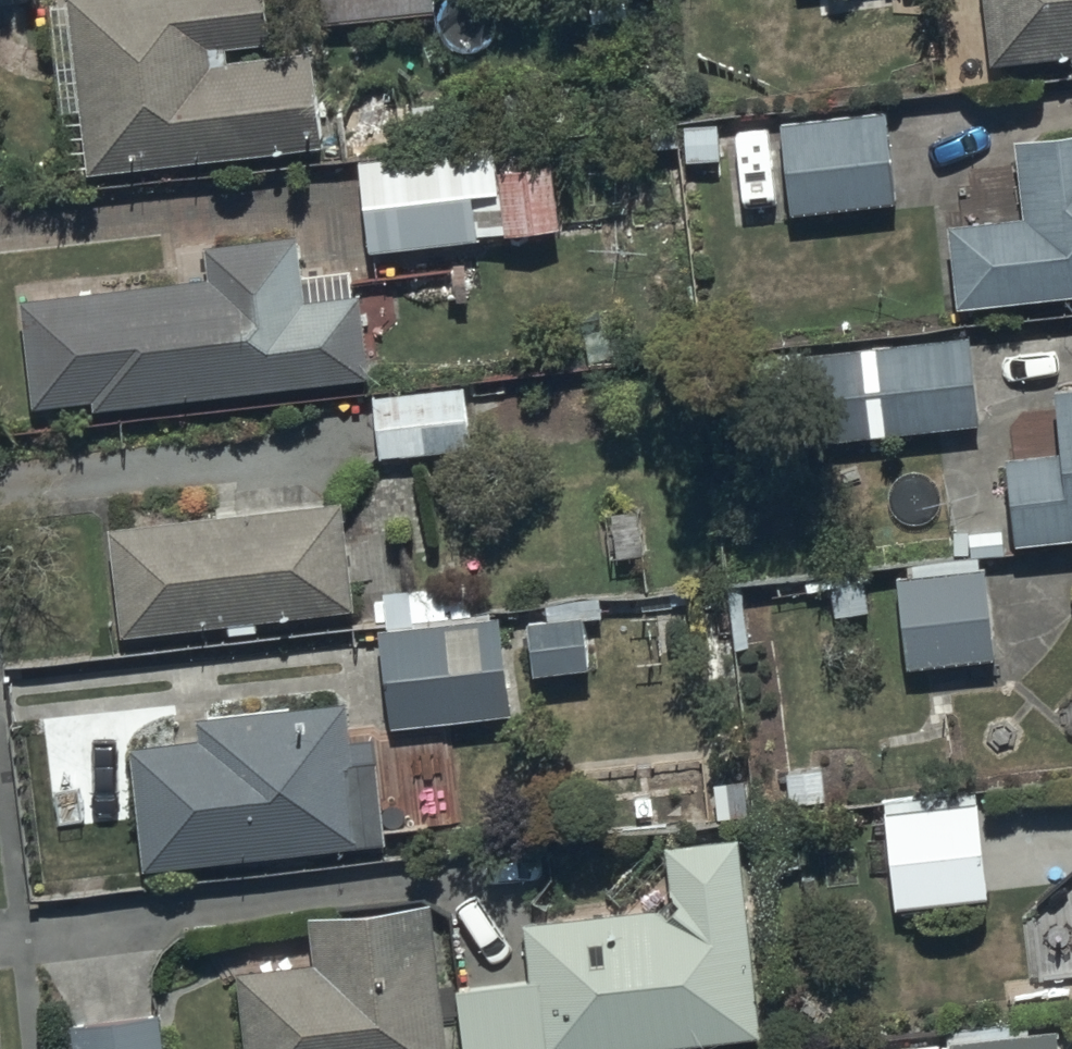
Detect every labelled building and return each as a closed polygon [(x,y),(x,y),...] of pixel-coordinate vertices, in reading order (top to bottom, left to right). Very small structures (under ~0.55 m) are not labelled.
[(85,175),(322,148),(311,55),(223,65),(222,51),(267,46),(262,0),(65,0),(85,175)] [(324,27),(433,14),(432,0),(321,0),(324,27)] [(989,54),(1071,45),(1071,0),(983,0),(989,54)] [(883,101),(778,114),(788,203),(893,190),(883,101)] [(934,209),(937,251),(950,250),(953,294),(1071,281),(1071,121),(1011,128),(1018,200),(934,209)] [(494,175),(490,146),(356,163),(368,257),(558,233),(550,168),(494,175)] [(208,276),(22,298),(33,407),(90,401),(91,412),(367,381),(358,300),(352,301),(349,278),(302,284),(296,237),(205,248),(208,276)] [(974,416),(967,330),(804,345),(812,431),(974,416)] [(1053,373),(1060,437),(1002,443),(1010,531),(1071,525),(1071,372),(1053,373)] [(461,391),(373,399),(379,460),(467,451),(461,391)] [(341,507),(107,531),(118,638),(226,627),(227,640),(255,637),(254,625),(352,615),(341,507)] [(905,565),(892,567),(901,659),(995,649),(986,560),(976,561),(975,545),(904,552),(905,565)] [(388,631),(379,632),(390,732),(513,718),(502,618),(473,621),(469,586),(384,595),(388,631)] [(546,623),(529,625),(535,678),(588,672),(582,621),(602,618),(600,601),(544,608),(546,623)] [(202,742),(129,749),(141,872),(385,849),(375,741),(348,744),(344,704),(199,718),(202,742)] [(969,785),(878,797),(891,902),(983,890),(969,785)] [(456,992),(463,1048),(687,1048),(756,1041),(733,842),(663,850),(670,912),(522,929),(528,983),(456,992)] [(235,974),(244,1048),(441,1048),(425,908),(309,921),(314,965),(235,974)] [(159,1019),(64,1030),(67,1048),(162,1048),(159,1019)] [(871,1039),(872,1048),(1060,1048),(1056,1019),(871,1039)]
